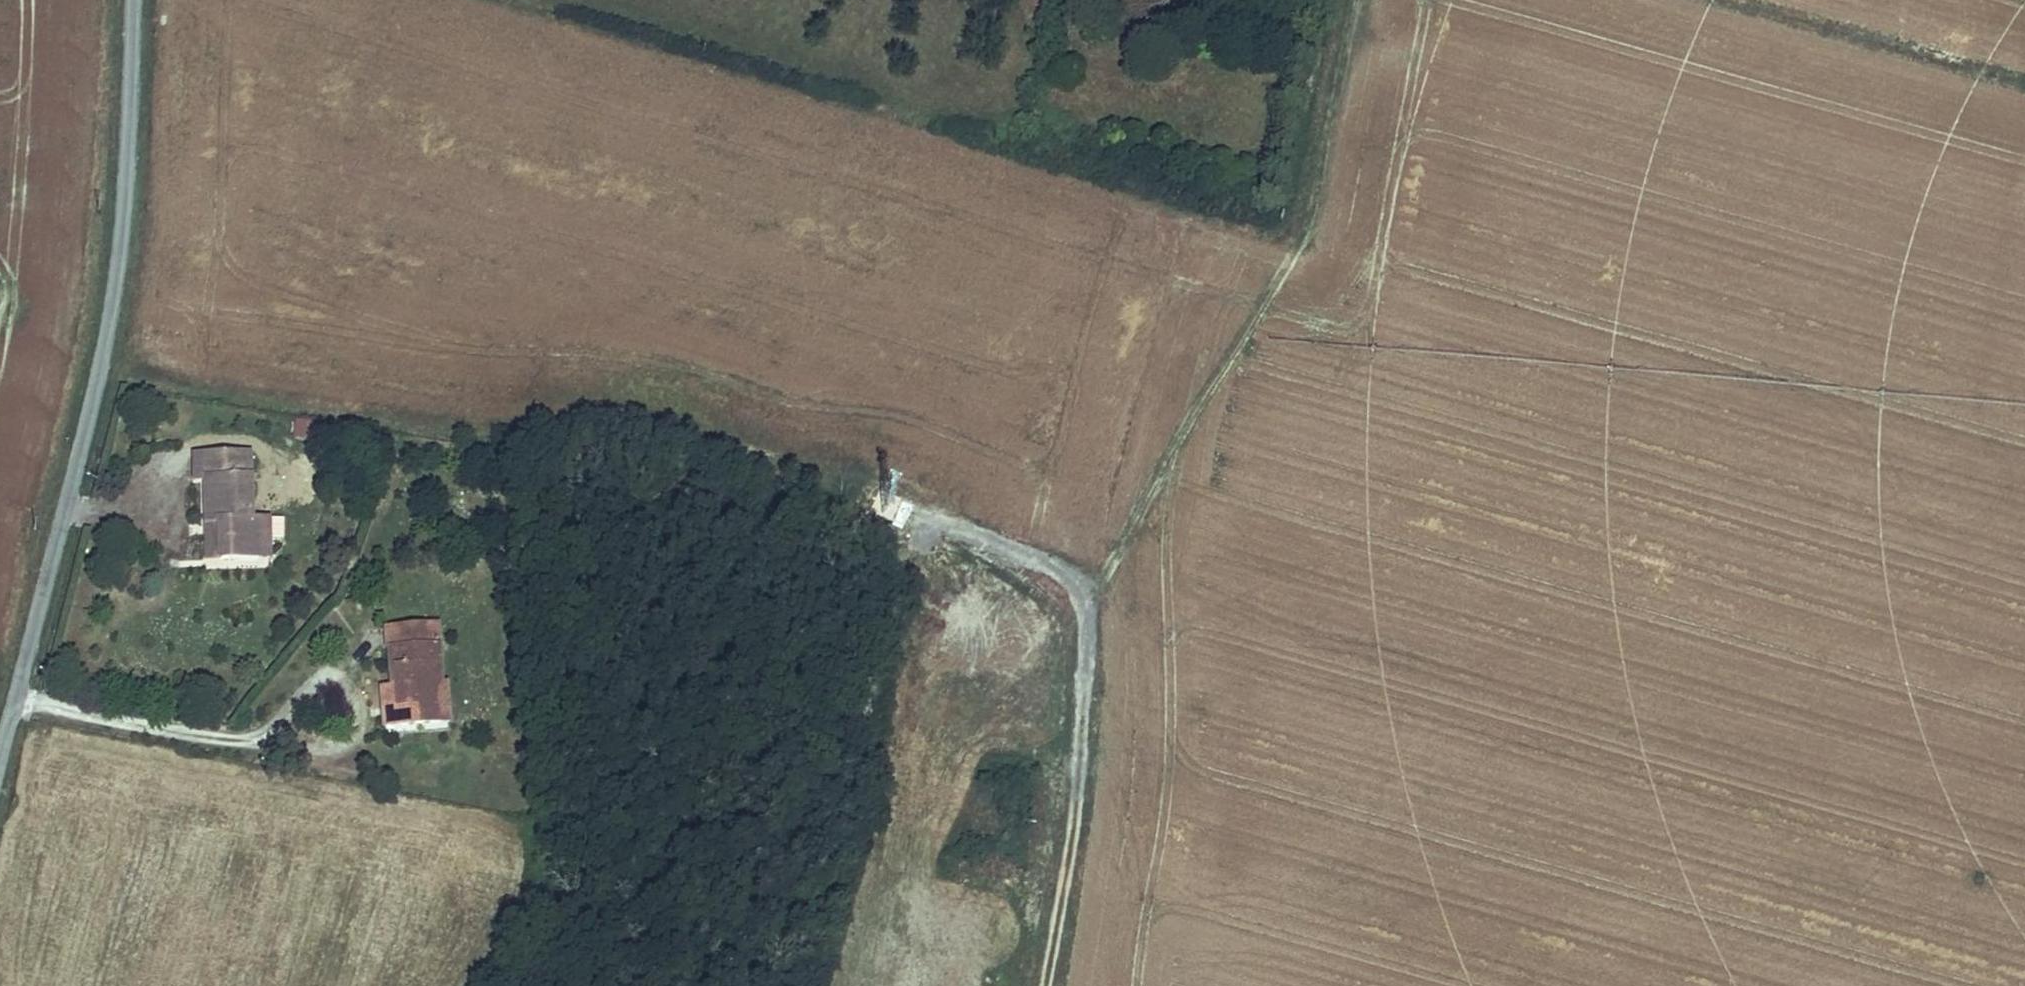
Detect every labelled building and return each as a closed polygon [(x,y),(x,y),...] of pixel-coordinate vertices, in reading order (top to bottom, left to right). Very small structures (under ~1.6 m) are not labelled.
[(293,433),(316,440),(321,423),(298,416),(293,433)] [(250,519),(246,453),(195,454),(196,477),(204,477),(206,520),(218,520),(221,557),(260,554),(258,519),(250,519)] [(283,538),(282,518),(267,518),(258,519),(260,554),(269,554),(268,538),(283,538)] [(221,557),(218,520),(206,520),(208,558),(221,557)] [(434,624),(388,628),(393,684),(396,722),(436,719),(433,684),(439,684),(434,624)] [(447,718),(444,683),(439,684),(433,684),(436,719),(447,718)] [(380,685),(383,723),(396,722),(393,684),(380,685)]
